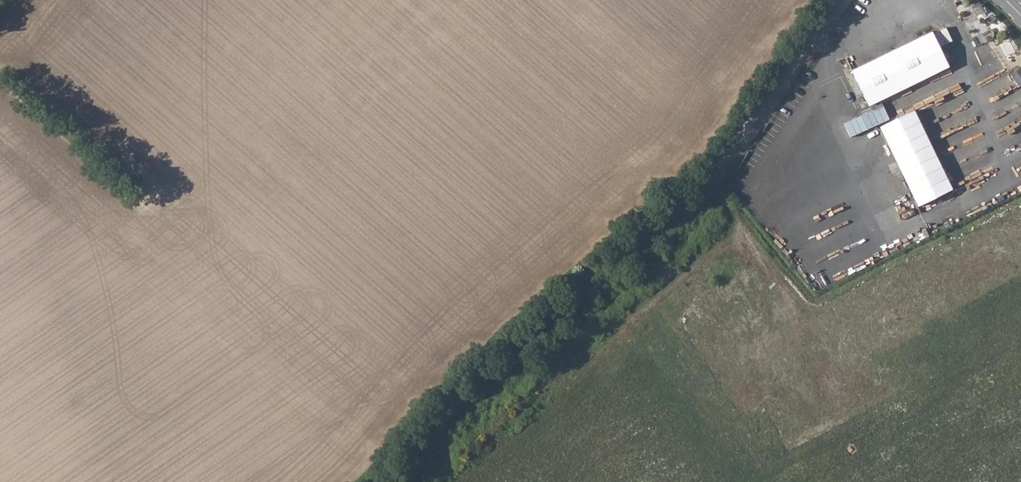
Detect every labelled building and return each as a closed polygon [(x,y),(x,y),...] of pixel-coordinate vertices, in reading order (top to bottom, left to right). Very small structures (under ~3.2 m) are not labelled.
[(932,32),(852,71),(868,104),(948,66),(932,32)] [(1020,85),(1020,84),(1020,68),(1012,73),(1020,85)] [(916,108),(878,126),(916,206),(954,189),(916,108)]
